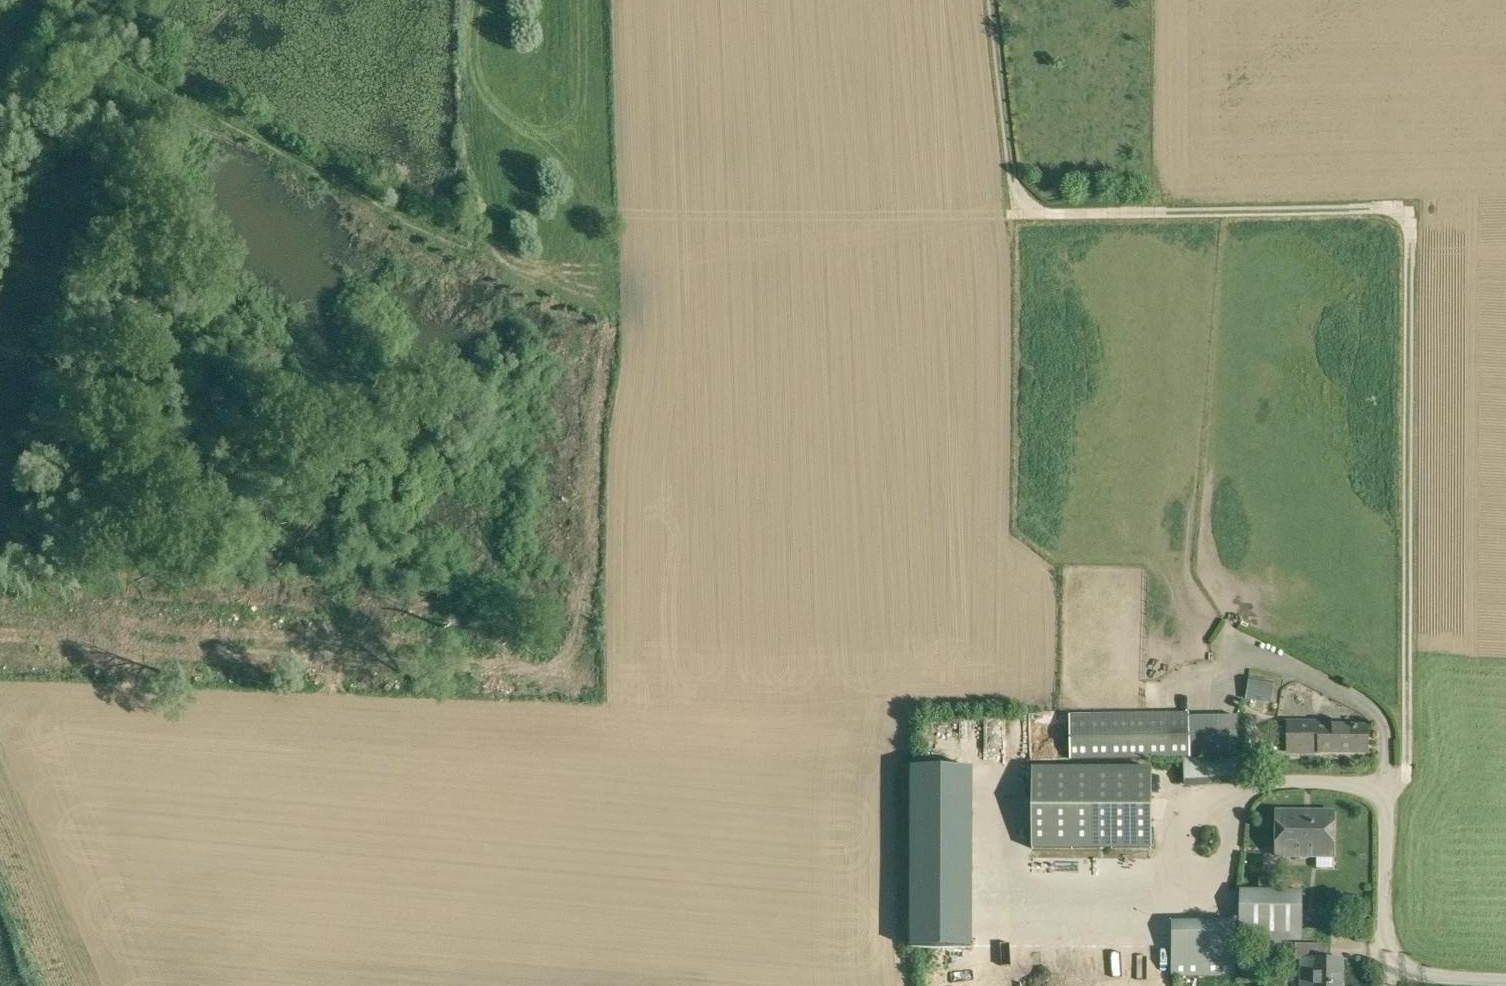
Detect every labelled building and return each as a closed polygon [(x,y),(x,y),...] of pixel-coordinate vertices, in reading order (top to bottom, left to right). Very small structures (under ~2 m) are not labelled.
[(1270,702),(1273,682),(1250,678),(1247,698),(1270,702)] [(1071,759),(1238,754),(1237,715),(1070,719),(1071,759)] [(1289,722),(1289,751),(1367,752),(1368,727),(1324,727),(1324,722),(1289,722)] [(1185,759),(1186,784),(1213,782),(1212,758),(1185,759)] [(1032,848),(1152,848),(1152,768),(1032,768),(1032,848)] [(1264,850),(1293,850),(1293,863),(1313,864),(1313,857),(1333,857),(1334,805),(1303,805),(1303,810),(1265,810),(1264,850)] [(991,837),(989,820),(969,823),(971,840),(991,837)] [(1259,878),(1259,891),(1269,891),(1270,878),(1259,878)] [(1295,943),(1303,943),(1304,891),(1269,891),(1259,891),(1244,890),(1243,942),(1295,943)] [(1169,962),(1218,963),(1219,919),(1169,919),(1169,962)] [(1303,943),(1295,943),(1295,958),(1301,958),(1300,985),(1342,985),(1343,959),(1323,959),(1323,943),(1303,943)]
